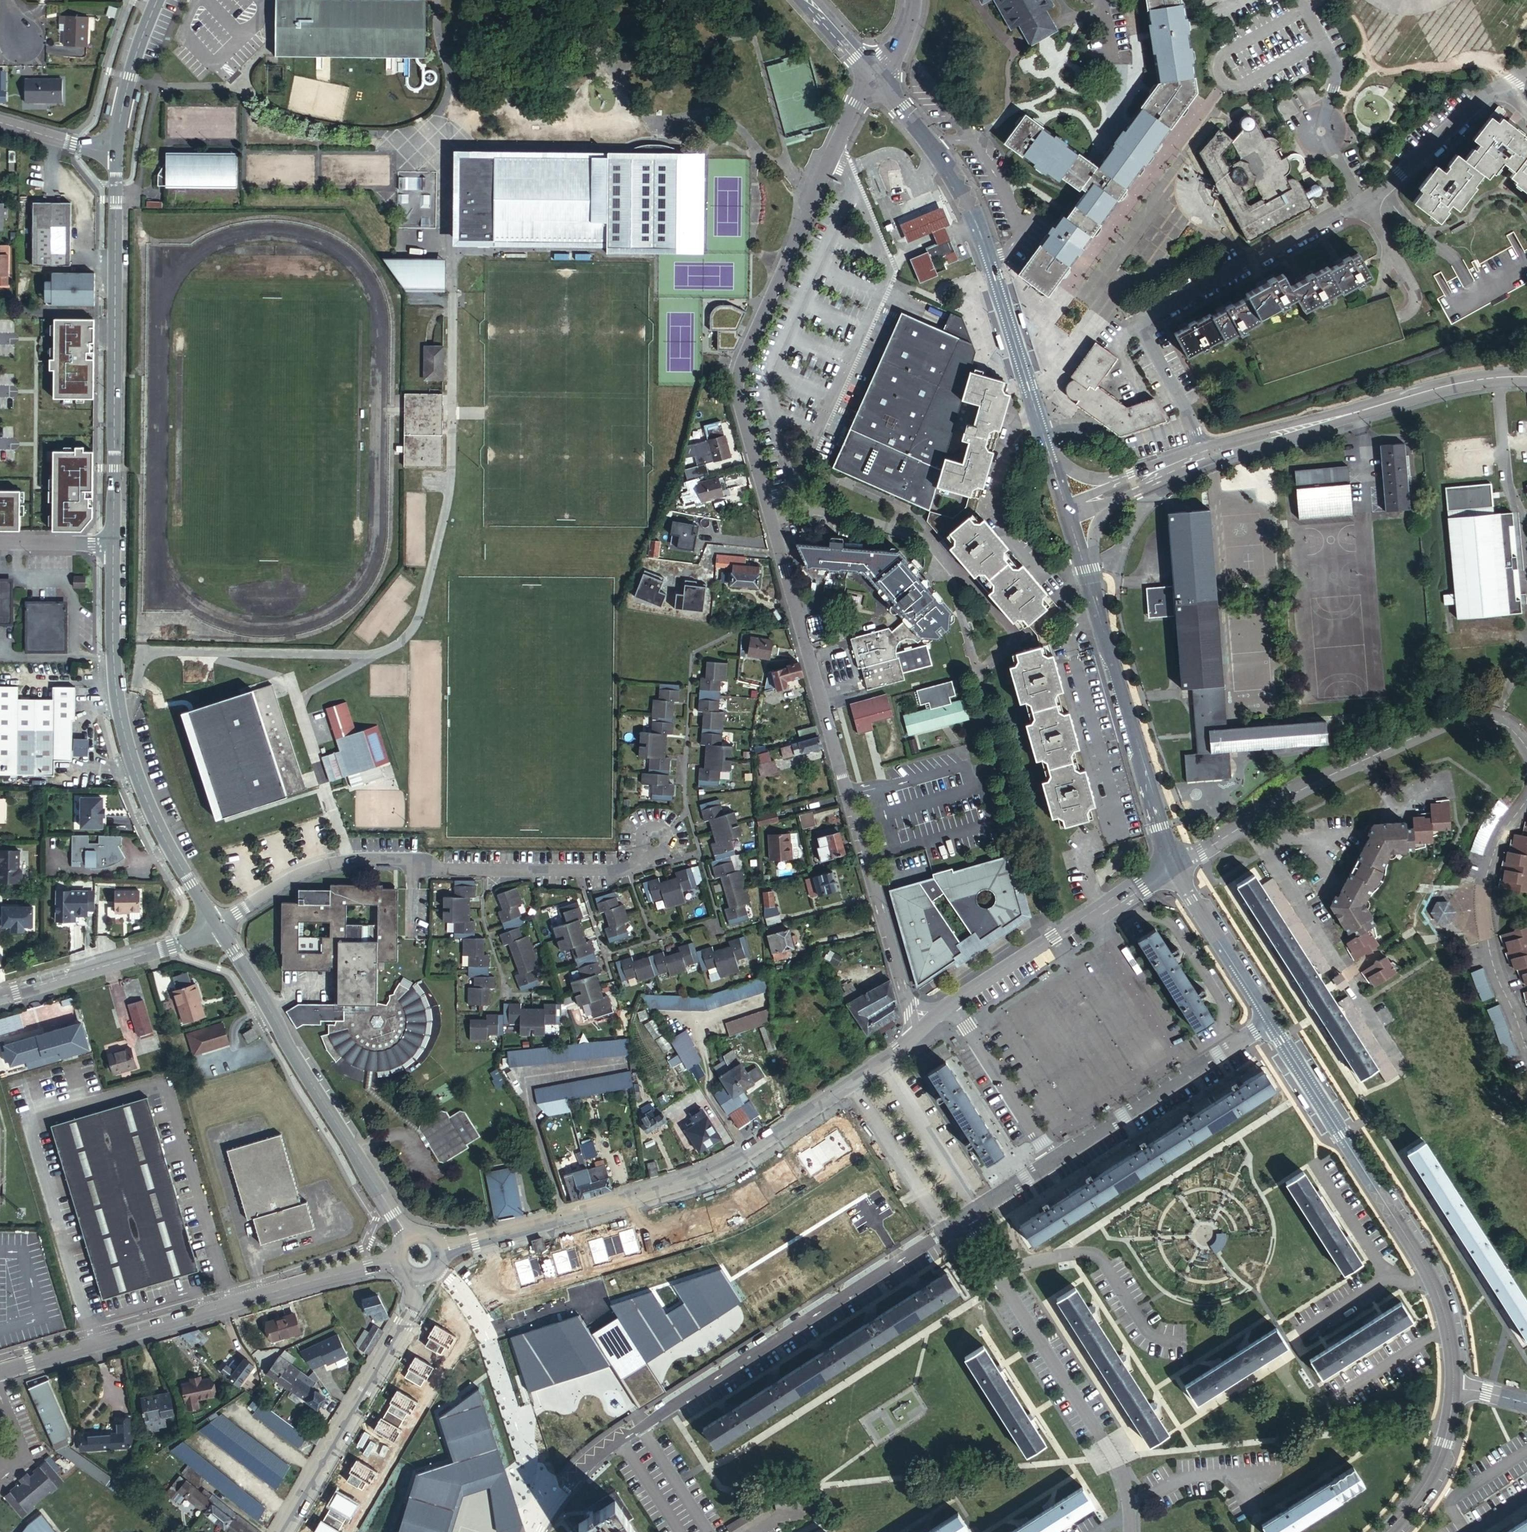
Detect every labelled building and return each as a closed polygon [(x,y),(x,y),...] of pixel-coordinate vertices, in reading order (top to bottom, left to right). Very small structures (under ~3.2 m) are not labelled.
[(274,40),(423,42),(423,0),(275,0),(274,40)] [(1014,31),(1021,27),(1027,38),(1040,31),(1053,23),(1047,12),(1055,7),(1051,0),(996,0),(1014,31)] [(1118,198),(1122,198),(1126,192),(1126,186),(1161,141),(1198,94),(1186,4),(1183,4),(1183,0),(1147,0),(1159,84),(1129,122),(1097,164),(1026,110),(1003,139),(1057,180),(1061,175),(1078,189),(1080,186),(1085,189),(1064,215),(1060,212),(1014,271),(1032,284),(1032,287),(1038,292),(1041,292),(1044,293),(1059,274),(1063,274),(1068,267),(1067,264),(1091,233),(1094,233),(1100,226),(1099,223),(1118,198)] [(87,45),(86,14),(59,14),(59,22),(66,22),(67,36),(64,36),(64,45),(87,45)] [(29,79),(20,79),(20,101),(58,101),(58,79),(42,79),(42,81),(29,81),(29,79)] [(1483,174),(1489,178),(1494,173),(1495,174),(1504,162),(1515,170),(1526,154),(1526,140),(1522,136),(1523,135),(1512,127),(1505,122),(1499,117),(1502,113),(1503,111),(1497,106),(1496,108),(1472,140),(1478,145),(1474,150),(1472,148),(1464,159),(1483,174)] [(1508,119),(1505,122),(1512,127),(1515,124),(1508,119)] [(1245,125),(1243,125),(1240,129),(1239,132),(1240,136),(1241,138),(1233,149),(1224,141),(1219,138),(1200,161),(1199,162),(1215,191),(1214,194),(1216,198),(1219,202),(1223,203),(1249,251),(1314,214),(1310,207),(1313,206),(1314,203),(1316,203),(1322,201),(1323,197),(1320,192),(1316,191),(1311,194),(1309,199),(1305,200),(1301,191),(1297,188),(1293,186),(1288,188),(1285,183),(1288,181),(1290,177),(1290,173),(1288,169),(1286,164),(1281,167),(1276,158),(1281,155),(1276,148),(1274,145),(1270,144),(1267,145),(1264,146),(1254,128),(1251,126),(1249,125),(1248,125),(1245,125)] [(625,154),(673,155),(673,146),(666,144),(658,142),(652,142),(646,142),(640,142),(625,147),(625,154)] [(695,155),(673,155),(625,154),(456,154),(455,198),(464,201),(463,240),(602,241),(602,246),(695,246),(695,155)] [(1483,174),(1464,159),(1456,154),(1447,165),(1449,167),(1445,172),(1438,166),(1432,173),(1420,189),(1424,192),(1415,203),(1441,223),(1450,211),(1448,210),(1452,204),(1460,210),(1477,187),(1475,185),(1483,174)] [(1515,170),(1511,176),(1517,180),(1516,183),(1526,191),(1526,190),(1526,154),(1515,170)] [(161,163),(161,189),(231,188),(231,156),(161,156),(161,163)] [(152,189),(161,189),(161,163),(152,177),(152,189)] [(1432,173),(1438,166),(1435,164),(1429,171),(1432,173)] [(454,240),(463,240),(464,201),(455,198),(454,240)] [(68,202),(30,202),(29,264),(67,265),(68,202)] [(933,230),(938,242),(950,237),(944,225),(950,222),(941,204),(901,222),(909,241),(933,230)] [(950,237),(938,242),(927,247),(928,250),(911,257),(921,280),(938,272),(932,259),(946,253),(947,256),(943,258),(945,263),(959,257),(950,237)] [(1303,277),(1289,285),(1281,272),(1273,277),(1271,274),(1264,279),(1264,282),(1245,293),(1246,295),(1231,304),(1229,301),(1222,305),(1222,308),(1210,315),(1208,313),(1195,320),(1193,318),(1185,322),(1187,325),(1176,331),(1189,355),(1200,348),(1202,351),(1208,347),(1208,345),(1222,337),(1223,338),(1236,331),(1238,334),(1245,329),(1244,327),(1259,318),(1258,316),(1277,305),(1279,307),(1287,303),(1286,300),(1294,296),(1301,308),(1316,300),(1318,302),(1327,297),(1325,295),(1338,288),(1340,289),(1354,282),(1355,284),(1362,281),(1360,278),(1369,273),(1356,249),(1348,254),(1347,251),(1340,256),(1341,258),(1327,266),(1326,264),(1313,271),(1312,269),(1302,274),(1303,277)] [(440,291),(440,259),(381,259),(403,291),(440,291)] [(92,304),(92,272),(50,272),(50,280),(43,280),(43,288),(50,288),(50,304),(92,304)] [(950,334),(943,332),(901,313),(857,413),(850,409),(846,419),(853,422),(850,429),(939,473),(971,372),(976,358),(962,320),(957,318),(950,334)] [(957,318),(950,315),(947,321),(943,332),(950,334),(957,318)] [(92,318),(52,317),(52,396),(92,396),(92,350),(88,350),(88,341),(92,341),(92,318)] [(1076,403),(1092,415),(1093,415),(1119,433),(1165,418),(1164,416),(1154,397),(1126,406),(1097,386),(1116,359),(1096,343),(1071,377),(1075,379),(1070,381),(1069,382),(1068,383),(1067,384),(1066,385),(1065,386),(1065,388),(1065,389),(1065,391),(1065,394),(1066,395),(1067,396),(1068,398),(1069,399),(1070,399),(1072,400),(1073,400),(1074,400),(1078,400),(1076,403)] [(440,379),(440,347),(421,346),(421,379),(440,379)] [(975,374),(971,372),(939,473),(934,487),(939,489),(939,492),(946,495),(948,491),(968,498),(976,501),(989,456),(1008,396),(1001,393),(1004,384),(981,376),(982,373),(976,371),(975,374)] [(439,466),(439,394),(403,393),(402,465),(439,466)] [(708,428),(711,440),(725,436),(722,424),(708,428)] [(939,473),(850,429),(833,468),(926,512),(934,487),(939,473)] [(731,457),(725,436),(711,440),(694,444),(699,466),(705,464),(731,457)] [(1379,445),(1386,510),(1409,508),(1403,443),(1379,445)] [(52,448),(52,524),(82,524),(91,514),(91,503),(88,503),(88,494),(91,494),(92,448),(52,448)] [(694,479),(708,475),(705,464),(699,466),(684,470),(687,481),(694,479)] [(1295,471),(1300,519),(1353,514),(1349,466),(1295,471)] [(687,481),(684,482),(687,492),(680,494),(684,506),(722,495),(717,478),(696,484),(694,479),(687,481)] [(19,524),(19,484),(0,484),(0,524),(19,524)] [(934,487),(926,512),(950,519),(965,506),(968,498),(948,491),(946,495),(939,492),(939,489),(934,487)] [(1493,487),(1447,491),(1457,598),(1446,599),(1447,608),(1458,607),(1460,623),(1524,616),(1515,516),(1496,518),(1493,487)] [(974,505),(976,501),(968,498),(965,506),(950,519),(926,512),(923,522),(926,526),(939,541),(973,512),(974,505)] [(1173,587),(1175,617),(1180,688),(1193,687),(1198,752),(1185,753),(1187,782),(1231,779),(1229,750),(1327,743),(1326,721),(1226,728),(1211,511),(1168,514),(1173,587)] [(973,512),(939,541),(1017,632),(1024,625),(1051,603),(973,512)] [(675,545),(693,548),(695,531),(691,531),(692,522),(670,519),(668,532),(677,533),(675,545)] [(896,653),(896,648),(900,641),(906,639),(912,639),(917,643),(923,638),(925,640),(937,640),(941,637),(934,629),(938,626),(945,634),(949,630),(950,616),(895,551),(843,547),(843,541),(840,537),(831,536),(827,540),(827,547),(806,545),(805,564),(809,564),(812,566),(811,569),(828,570),(828,568),(830,566),(838,567),(840,568),(841,571),(856,572),(856,570),(858,568),(862,569),(861,572),(864,570),(867,573),(868,576),(866,578),(877,590),(878,589),(881,589),(888,596),(888,599),(886,600),(891,606),(890,610),(890,611),(892,613),(897,613),(906,623),(905,625),(904,623),(893,633),(887,627),(849,637),(857,667),(860,667),(862,675),(901,664),(930,656),(927,644),(896,653)] [(650,541),(648,555),(656,556),(658,542),(650,541)] [(803,563),(805,564),(806,545),(794,544),(803,563)] [(757,575),(758,566),(744,565),(743,557),(713,555),(712,560),(717,561),(716,567),(731,568),(730,585),(757,587),(758,576),(757,575)] [(642,572),(633,595),(660,605),(665,592),(658,590),(662,576),(652,572),(651,575),(642,572)] [(84,585),(84,575),(73,575),(73,584),(84,585)] [(675,592),(673,606),(701,610),(704,585),(695,584),(695,582),(695,580),(684,578),(682,593),(675,592)] [(0,579),(0,622),(12,622),(11,585),(5,579),(0,579)] [(1175,617),(1173,587),(1146,589),(1148,619),(1175,617)] [(61,599),(28,599),(28,648),(67,647),(67,605),(61,599)] [(1035,638),(1037,648),(1040,658),(1051,655),(1044,632),(1042,625),(1058,612),(1051,603),(1024,625),(1035,638)] [(769,657),(771,641),(749,639),(748,655),(769,657)] [(1092,820),(1088,809),(1095,807),(1077,747),(1051,655),(1040,658),(1037,648),(1011,656),(1015,667),(1009,669),(1052,819),(1056,818),(1060,830),(1092,820)] [(930,656),(901,664),(862,675),(866,690),(905,680),(903,673),(932,665),(930,656)] [(786,681),(802,676),(798,662),(786,665),(786,667),(767,673),(763,690),(774,687),(776,690),(787,686),(786,681)] [(697,687),(696,704),(717,706),(718,689),(724,689),(726,674),(704,672),(702,687),(697,687)] [(0,683),(0,773),(42,772),(41,775),(46,776),(47,773),(57,773),(57,757),(74,757),(74,717),(77,717),(77,683),(56,683),(56,696),(20,696),(20,682),(0,683)] [(956,696),(952,682),(917,691),(921,706),(929,703),(931,710),(905,717),(910,735),(968,719),(963,701),(952,704),(950,698),(956,696)] [(180,718),(215,822),(287,799),(286,798),(298,794),(295,785),(303,782),(273,687),(180,718)] [(647,723),(650,723),(671,725),(673,707),(677,708),(679,691),(658,690),(656,706),(650,705),(647,723)] [(895,718),(888,695),(851,706),(858,735),(874,730),(872,724),(895,718)] [(390,764),(378,727),(356,734),(347,703),(326,710),(339,753),(322,759),(330,783),(390,764)] [(717,706),(696,704),(694,720),(699,720),(698,737),(720,739),(722,722),(715,721),(717,706)] [(671,725),(650,723),(648,738),(637,737),(636,747),(641,748),(641,750),(664,752),(665,739),(670,740),(671,725)] [(800,729),(802,738),(818,734),(815,725),(800,729)] [(91,734),(76,734),(76,752),(91,752),(91,734)] [(720,739),(698,737),(696,753),(701,754),(700,766),(721,768),(721,766),(729,767),(730,756),(719,755),(720,739)] [(782,758),(821,748),(819,738),(780,748),(782,758)] [(664,752),(641,750),(641,752),(635,751),(634,762),(646,763),(644,779),(666,781),(668,765),(662,764),(664,752)] [(764,769),(766,776),(777,773),(773,760),(762,763),(762,764),(757,765),(759,771),(764,769)] [(721,768),(700,766),(699,779),(695,779),(693,794),(715,796),(717,781),(727,782),(729,771),(721,771),(721,768)] [(648,791),(646,807),(668,809),(668,808),(670,793),(665,792),(666,781),(644,779),(639,778),(638,789),(648,791)] [(295,785),(298,794),(306,791),(303,782),(295,785)] [(105,796),(85,796),(84,825),(105,825),(105,813),(105,807),(105,796)] [(1369,827),(1366,834),(1370,836),(1369,839),(1368,839),(1367,839),(1366,839),(1365,840),(1355,860),(1359,862),(1356,868),(1352,875),(1348,873),(1338,892),(1338,893),(1338,894),(1339,894),(1339,895),(1340,896),(1338,899),(1334,896),(1330,903),(1334,910),(1332,913),(1346,934),(1351,930),(1355,937),(1345,943),(1349,949),(1351,947),(1354,951),(1351,953),(1348,954),(1352,961),(1377,946),(1373,940),(1375,938),(1372,926),(1374,925),(1369,918),(1370,917),(1365,909),(1364,907),(1361,906),(1365,899),(1370,888),(1380,868),(1386,857),(1389,851),(1393,852),(1394,852),(1404,852),(1404,850),(1412,850),(1412,848),(1424,844),(1424,841),(1431,841),(1431,837),(1442,832),(1441,829),(1448,829),(1447,799),(1440,799),(1440,803),(1440,806),(1436,806),(1435,803),(1429,803),(1429,811),(1421,812),(1421,815),(1422,819),(1417,819),(1417,816),(1410,816),(1411,828),(1404,828),(1403,822),(1378,823),(1377,826),(1369,827)] [(705,835),(728,827),(728,825),(734,822),(731,813),(720,816),(715,800),(692,807),(697,823),(701,822),(705,835)] [(1474,837),(1469,851),(1482,855),(1485,844),(1490,834),(1497,821),(1507,809),(1496,800),(1489,809),(1481,822),(1474,837)] [(777,811),(757,816),(759,825),(779,820),(777,811)] [(814,825),(811,811),(798,814),(802,828),(814,825)] [(844,853),(836,826),(814,832),(818,847),(828,845),(832,857),(844,853)] [(1525,827),(1522,826),(1520,835),(1513,834),(1512,840),(1515,841),(1514,845),(1511,845),(1508,844),(1507,852),(1505,851),(1504,858),(1507,858),(1507,862),(1504,862),(1500,862),(1499,869),(1503,870),(1502,876),(1505,876),(1504,881),(1501,880),(1498,879),(1496,887),(1525,892),(1526,885),(1526,827),(1525,827)] [(710,863),(727,858),(733,856),(728,840),(739,836),(736,827),(729,829),(728,827),(705,835),(709,846),(705,848),(710,863)] [(124,832),(74,833),(74,859),(88,859),(88,864),(93,864),(93,866),(96,866),(98,866),(101,866),(102,865),(104,865),(106,865),(107,864),(108,864),(114,862),(115,862),(116,861),(117,860),(119,860),(119,859),(120,859),(121,858),(122,858),(123,857),(124,857),(124,856),(126,855),(127,854),(121,843),(124,841),(124,832)] [(788,834),(767,835),(768,860),(791,859),(790,850),(788,850),(788,834)] [(796,834),(788,834),(788,850),(790,850),(791,859),(797,859),(799,858),(800,856),(801,855),(801,854),(801,852),(801,850),(800,849),(799,848),(798,847),(797,847),(796,847),(796,834)] [(0,869),(0,880),(21,881),(23,879),(23,869),(21,867),(20,867),(21,849),(0,848),(0,862),(2,862),(2,866),(1,867),(0,869)] [(932,878),(889,890),(916,986),(951,962),(955,960),(954,957),(961,952),(957,946),(960,944),(932,901),(943,893),(972,937),(975,935),(979,941),(999,927),(1000,929),(1022,915),(1016,892),(1006,857),(952,872),(951,868),(931,874),(932,878)] [(732,873),(727,858),(710,863),(706,865),(711,880),(715,879),(720,894),(742,887),(737,871),(732,873)] [(674,870),(675,874),(688,870),(686,866),(674,870)] [(1383,870),(1380,868),(1370,888),(1373,890),(1374,889),(1375,889),(1376,887),(1377,886),(1377,885),(1378,884),(1379,883),(1380,882),(1380,881),(1381,880),(1381,879),(1382,878),(1382,877),(1382,876),(1383,875),(1383,874),(1383,873),(1383,872),(1383,871),(1383,870)] [(675,875),(665,879),(674,904),(684,901),(681,890),(693,885),(688,870),(675,874),(675,875)] [(831,875),(814,879),(818,895),(836,890),(831,875)] [(1259,887),(1251,876),(1236,885),(1360,1077),(1375,1067),(1335,1004),(1317,977),(1259,887)] [(450,905),(450,907),(469,907),(469,895),(473,895),(473,878),(453,878),(453,896),(442,896),(443,905),(450,905)] [(324,1018),(322,1027),(316,1029),(324,1043),(333,1054),(341,1047),(352,1056),(358,1059),(400,1058),(412,1050),(414,1049),(419,1042),(425,1034),(429,1024),(431,1015),(432,1009),(431,1004),(429,995),(426,986),(420,978),(415,972),(411,976),(399,974),(394,984),(389,986),(386,998),(378,996),(378,956),(398,957),(398,884),(383,884),(382,880),(329,879),(329,887),(328,901),(295,900),(295,899),(279,899),(278,949),(280,950),(279,967),(328,968),(328,963),(333,963),(333,994),(340,995),(340,1012),(332,1012),(331,1018),(324,1018)] [(655,882),(655,881),(643,885),(649,900),(660,897),(664,908),(674,904),(665,879),(655,882)] [(1271,879),(1259,887),(1317,977),(1329,969),(1271,879)] [(509,882),(489,890),(495,905),(491,907),(497,926),(511,921),(515,919),(508,900),(515,897),(509,882)] [(295,900),(328,901),(329,887),(297,887),(296,899),(295,899),(295,900)] [(748,903),(742,887),(720,894),(726,910),(721,912),(726,928),(747,921),(741,905),(748,903)] [(141,888),(116,889),(116,910),(125,910),(125,908),(141,908),(141,888)] [(88,889),(58,889),(58,919),(72,919),(72,910),(88,910),(88,908),(88,889)] [(1019,891),(1016,892),(1022,915),(1000,929),(999,927),(979,941),(975,935),(972,937),(960,944),(957,946),(961,952),(954,957),(955,960),(958,964),(1027,918),(1019,891)] [(772,906),(771,893),(763,893),(764,906),(772,906)] [(613,910),(608,896),(591,902),(596,916),(599,916),(602,924),(621,917),(619,909),(613,910)] [(560,939),(580,931),(576,919),(580,917),(575,902),(554,910),(559,925),(549,929),(552,938),(559,936),(560,939)] [(1446,902),(1435,903),(1431,913),(1436,922),(1447,921),(1452,911),(1446,902)] [(0,906),(0,924),(7,924),(7,925),(17,925),(27,925),(36,925),(36,905),(7,905),(7,906),(0,906)] [(772,906),(764,906),(766,917),(779,914),(777,905),(772,906)] [(470,1003),(484,1003),(483,938),(474,937),(474,920),(469,919),(469,907),(450,907),(450,910),(442,910),(442,920),(454,920),(454,938),(463,938),(463,953),(469,953),(469,975),(474,975),(474,987),(469,987),(470,1003)] [(88,913),(88,910),(72,910),(72,919),(76,919),(76,913),(88,913)] [(781,921),(779,914),(766,917),(767,924),(781,921)] [(624,925),(621,917),(602,924),(605,932),(602,934),(607,947),(624,941),(619,928),(624,925)] [(516,936),(511,921),(497,926),(492,928),(498,943),(501,942),(507,957),(526,950),(520,935),(516,936)] [(1498,935),(1501,943),(1504,942),(1507,941),(1508,945),(1505,946),(1507,951),(1503,953),(1506,960),(1510,959),(1512,958),(1514,962),(1511,963),(1513,969),(1515,968),(1518,975),(1521,974),(1524,974),(1525,977),(1522,978),(1524,985),(1526,984),(1526,930),(1526,926),(1498,935)] [(792,947),(788,929),(768,934),(773,952),(792,947)] [(1212,1019),(1154,929),(1137,940),(1195,1030),(1212,1019)] [(584,944),(580,931),(560,939),(561,941),(554,944),(558,953),(568,950),(573,964),(575,964),(594,957),(589,942),(584,944)] [(719,948),(728,974),(738,970),(734,958),(749,953),(742,935),(727,940),(729,944),(719,948)] [(483,938),(484,1003),(491,1003),(490,986),(495,986),(495,975),(489,975),(489,953),(485,953),(485,938),(483,938)] [(686,944),(692,961),(695,960),(699,971),(714,965),(719,977),(728,974),(719,948),(710,951),(708,946),(693,952),(689,943),(686,944)] [(675,950),(667,953),(674,973),(682,970),(680,965),(692,961),(686,944),(674,948),(675,950)] [(532,966),(526,950),(507,957),(513,972),(509,975),(514,989),(533,982),(528,968),(532,966)] [(674,973),(667,953),(660,956),(659,953),(644,957),(650,976),(664,971),(666,976),(674,973)] [(599,972),(594,957),(575,964),(580,979),(569,983),(572,992),(578,990),(579,992),(599,985),(595,974),(599,972)] [(651,978),(650,976),(644,957),(630,962),(628,959),(613,964),(619,982),(634,978),(637,983),(651,978)] [(1359,973),(1364,980),(1367,978),(1370,976),(1372,979),(1369,981),(1373,987),(1400,969),(1390,961),(1388,963),(1384,957),(1359,973)] [(1482,968),(1469,973),(1473,984),(1481,1001),(1494,996),(1487,982),(1482,968)] [(1340,973),(1333,977),(1341,989),(1348,984),(1340,973)] [(708,1008),(766,989),(762,976),(704,995),(708,1008)] [(179,989),(193,985),(191,979),(176,983),(179,989)] [(893,996),(889,980),(866,993),(885,1022),(898,1014),(898,1009),(893,996)] [(198,1001),(203,1000),(197,983),(193,985),(179,989),(176,990),(185,1019),(203,1014),(198,1001)] [(603,996),(599,985),(579,992),(580,995),(573,997),(577,1007),(588,1003),(593,1017),(613,1010),(608,994),(603,996)] [(841,993),(847,1004),(860,997),(854,986),(841,993)] [(885,1022),(866,993),(860,997),(847,1004),(866,1034),(885,1022)] [(650,996),(650,1011),(703,1010),(703,995),(650,996)] [(1347,996),(1335,1004),(1375,1067),(1385,1082),(1397,1074),(1347,996)] [(155,1030),(146,999),(131,1003),(141,1034),(155,1030)] [(207,1012),(203,1000),(198,1001),(203,1014),(207,1012)] [(502,1015),(502,1024),(518,1025),(518,1035),(527,1035),(528,1029),(530,1029),(531,1010),(518,1010),(518,1005),(502,1004),(502,1015)] [(1498,1004),(1485,1010),(1492,1024),(1505,1059),(1517,1054),(1512,1040),(1507,1026),(1503,1014),(1498,1004)] [(542,1010),(531,1010),(530,1029),(532,1029),(532,1035),(542,1035),(543,1025),(558,1025),(559,1005),(543,1005),(542,1010)] [(726,1038),(768,1022),(763,1009),(721,1025),(726,1038)] [(484,1020),(484,1039),(486,1039),(486,1034),(501,1034),(502,1024),(502,1015),(486,1015),(485,1020),(484,1020)] [(469,1039),(484,1039),(484,1020),(469,1020),(469,1039)] [(82,1022),(5,1045),(11,1066),(28,1061),(30,1068),(58,1060),(56,1052),(61,1051),(63,1057),(90,1049),(82,1022)] [(224,1022),(190,1034),(197,1053),(231,1042),(224,1022)] [(768,1051),(776,1048),(769,1024),(761,1027),(768,1051)] [(599,1036),(611,1034),(610,1028),(598,1030),(599,1036)] [(257,1037),(252,1029),(244,1034),(249,1042),(257,1037)] [(672,1041),(680,1054),(692,1046),(694,1044),(685,1032),(672,1041)] [(507,1067),(627,1055),(626,1039),(505,1051),(507,1067)] [(680,1054),(690,1069),(692,1068),(696,1065),(695,1063),(698,1062),(699,1064),(703,1061),(692,1046),(680,1054)] [(106,1056),(108,1062),(134,1061),(130,1048),(106,1056)] [(726,1063),(735,1057),(731,1052),(724,1056),(724,1060),(726,1063)] [(726,1063),(743,1090),(754,1083),(752,1080),(757,1077),(752,1069),(747,1073),(740,1063),(739,1063),(735,1057),(726,1063)] [(136,1066),(134,1061),(108,1062),(111,1073),(136,1066)] [(699,1079),(706,1075),(699,1064),(698,1062),(695,1063),(696,1065),(692,1068),(699,1079)] [(1003,1153),(944,1062),(928,1073),(987,1164),(1003,1153)] [(719,1077),(726,1085),(733,1096),(743,1090),(726,1063),(716,1070),(721,1076),(719,1077)] [(1260,1069),(1019,1225),(1031,1243),(1272,1088),(1260,1069)] [(566,1101),(630,1084),(628,1070),(532,1095),(536,1109),(544,1107),(566,1101)] [(739,1127),(759,1114),(743,1090),(733,1096),(726,1085),(714,1093),(729,1115),(730,1114),(739,1127)] [(199,1268),(147,1095),(50,1124),(102,1297),(199,1268)] [(570,1113),(566,1101),(544,1107),(547,1119),(570,1113)] [(664,1121),(658,1108),(653,1110),(651,1105),(644,1109),(646,1113),(640,1116),(639,1117),(640,1122),(638,1124),(642,1131),(664,1121)] [(424,1127),(426,1131),(434,1144),(443,1158),(449,1159),(472,1145),(470,1142),(482,1135),(466,1108),(454,1116),(451,1112),(446,1111),(425,1123),(424,1127)] [(698,1150),(720,1137),(704,1110),(692,1118),(695,1123),(686,1130),(698,1150)] [(434,1144),(426,1131),(422,1133),(430,1146),(434,1144)] [(279,1132),(226,1149),(247,1218),(252,1216),(260,1242),(315,1226),(306,1200),(301,1201),(279,1132)] [(596,1152),(592,1139),(581,1142),(585,1156),(596,1152)] [(1422,1141),(1407,1151),(1526,1336),(1526,1304),(1422,1141)] [(592,1194),(612,1188),(603,1158),(595,1161),(597,1166),(585,1170),(592,1194)] [(647,1164),(651,1176),(659,1174),(655,1162),(647,1164)] [(511,1209),(520,1207),(511,1163),(486,1168),(495,1212),(500,1211),(500,1214),(512,1211),(511,1209)] [(572,1200),(592,1194),(585,1170),(573,1173),(578,1188),(570,1191),(572,1200)] [(578,1188),(573,1173),(565,1176),(570,1191),(578,1188)] [(1360,1262),(1301,1173),(1286,1183),(1344,1273),(1360,1262)] [(1228,1236),(1227,1230),(1219,1231),(1217,1237),(1213,1243),(1217,1251),(1222,1247),(1226,1242),(1228,1236)] [(204,1246),(195,1248),(198,1257),(206,1255),(204,1246)] [(510,1337),(528,1393),(612,1365),(621,1379),(742,1301),(722,1269),(672,1285),(684,1302),(666,1314),(651,1291),(610,1305),(618,1317),(592,1333),(579,1315),(510,1337)] [(957,1290),(945,1272),(703,1428),(715,1447),(957,1290)] [(1167,1432),(1073,1287),(1056,1298),(1150,1443),(1167,1432)] [(380,1292),(363,1299),(369,1313),(374,1311),(379,1321),(391,1316),(380,1292)] [(1411,1316),(1400,1300),(1310,1358),(1320,1374),(1411,1316)] [(295,1313),(269,1322),(274,1338),(300,1330),(295,1313)] [(371,1353),(384,1330),(375,1325),(362,1347),(371,1353)] [(1286,1343),(1275,1326),(1184,1385),(1195,1402),(1286,1343)] [(198,1341),(190,1331),(181,1334),(191,1346),(198,1341)] [(312,1346),(302,1351),(313,1366),(319,1363),(320,1364),(332,1358),(333,1360),(348,1353),(339,1332),(311,1345),(312,1346)] [(1044,1443),(982,1346),(965,1357),(1027,1454),(1044,1443)] [(292,1363),(280,1354),(268,1371),(280,1380),(292,1363)] [(240,1383),(255,1363),(246,1357),(237,1369),(228,1363),(222,1370),(240,1383)] [(301,1368),(292,1363),(280,1380),(289,1386),(301,1368)] [(305,1381),(309,1374),(301,1368),(289,1386),(318,1407),(326,1396),(305,1381)] [(201,1378),(191,1380),(182,1382),(188,1407),(200,1404),(198,1397),(214,1394),(210,1376),(201,1378)] [(68,1435),(73,1433),(48,1379),(30,1387),(58,1449),(69,1444),(72,1443),(68,1435)] [(440,1417),(454,1461),(417,1473),(398,1531),(447,1531),(462,1483),(505,1469),(479,1388),(440,1417)] [(160,1396),(144,1399),(146,1409),(144,1409),(145,1413),(146,1413),(148,1419),(165,1415),(164,1414),(174,1412),(170,1392),(160,1393),(160,1396)] [(307,1436),(261,1402),(253,1413),(301,1447),(307,1436)] [(210,1421),(284,1477),(290,1466),(221,1413),(210,1421)] [(120,1432),(82,1435),(83,1447),(134,1443),(132,1417),(119,1418),(120,1432)] [(277,1488),(284,1477),(210,1421),(199,1429),(277,1488)] [(205,1476),(258,1519),(265,1508),(183,1441),(171,1449),(191,1465),(205,1476)] [(69,1444),(58,1449),(69,1459),(79,1466),(86,1456),(69,1444)] [(86,1456),(79,1466),(101,1480),(107,1472),(86,1456)] [(20,1484),(7,1494),(24,1515),(36,1505),(35,1503),(52,1490),(53,1491),(66,1481),(49,1460),(36,1471),(37,1472),(34,1475),(29,1474),(25,1478),(24,1483),(21,1485),(20,1484)] [(205,1476),(191,1465),(183,1473),(197,1485),(205,1476)] [(130,1477),(141,1469),(137,1466),(127,1473),(130,1477)] [(1353,1466),(1262,1524),(1267,1531),(1286,1531),(1363,1482),(1353,1466)] [(447,1531),(452,1531),(463,1496),(490,1487),(496,1531),(497,1531),(518,1531),(522,1523),(505,1469),(462,1483),(447,1531)] [(101,1480),(108,1485),(113,1476),(107,1472),(101,1480)] [(127,1473),(116,1481),(123,1487),(132,1480),(130,1477),(127,1473)] [(185,1495),(206,1511),(213,1502),(208,1498),(181,1476),(167,1492),(171,1496),(177,1489),(185,1495)] [(110,1486),(127,1498),(130,1492),(123,1487),(116,1481),(110,1486)] [(1082,1487),(1012,1531),(1048,1531),(1092,1504),(1082,1487)] [(177,1489),(171,1496),(179,1503),(185,1495),(177,1489)] [(615,1490),(590,1507),(594,1513),(573,1526),(577,1531),(636,1531),(629,1521),(633,1518),(615,1490)] [(213,1502),(217,1497),(212,1493),(208,1498),(213,1502)] [(232,1516),(235,1512),(217,1497),(213,1502),(206,1511),(225,1526),(232,1516)] [(257,1528),(236,1511),(235,1512),(232,1516),(252,1531),(254,1531),(257,1528)] [(23,1531),(59,1531),(42,1513),(29,1523),(23,1531)] [(957,1513),(928,1531),(962,1531),(967,1529),(957,1513)] [(232,1516),(225,1526),(233,1531),(252,1531),(232,1516)] [(1504,1531),(1526,1531),(1526,1517),(1504,1531)] [(739,1527),(733,1525),(733,1522),(728,1526),(731,1531),(738,1531),(739,1527)]
